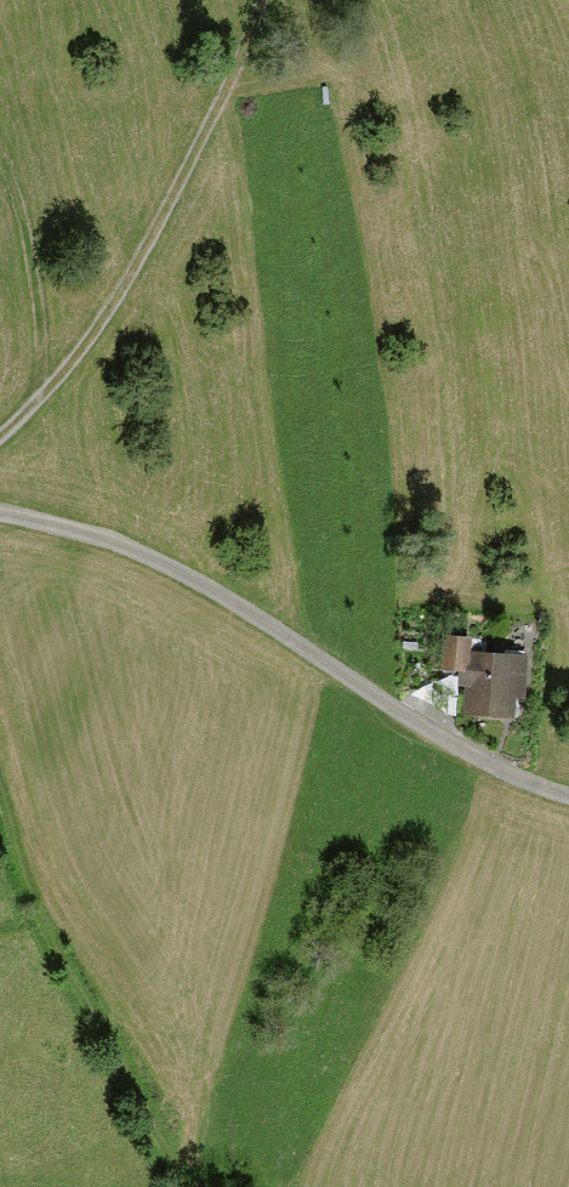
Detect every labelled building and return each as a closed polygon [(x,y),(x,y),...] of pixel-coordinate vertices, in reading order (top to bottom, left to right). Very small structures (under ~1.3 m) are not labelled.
[(528,658),(474,655),(474,639),(441,638),(439,674),(459,675),(459,688),(466,688),(465,719),(514,721),(515,702),(526,702),(528,658)]
